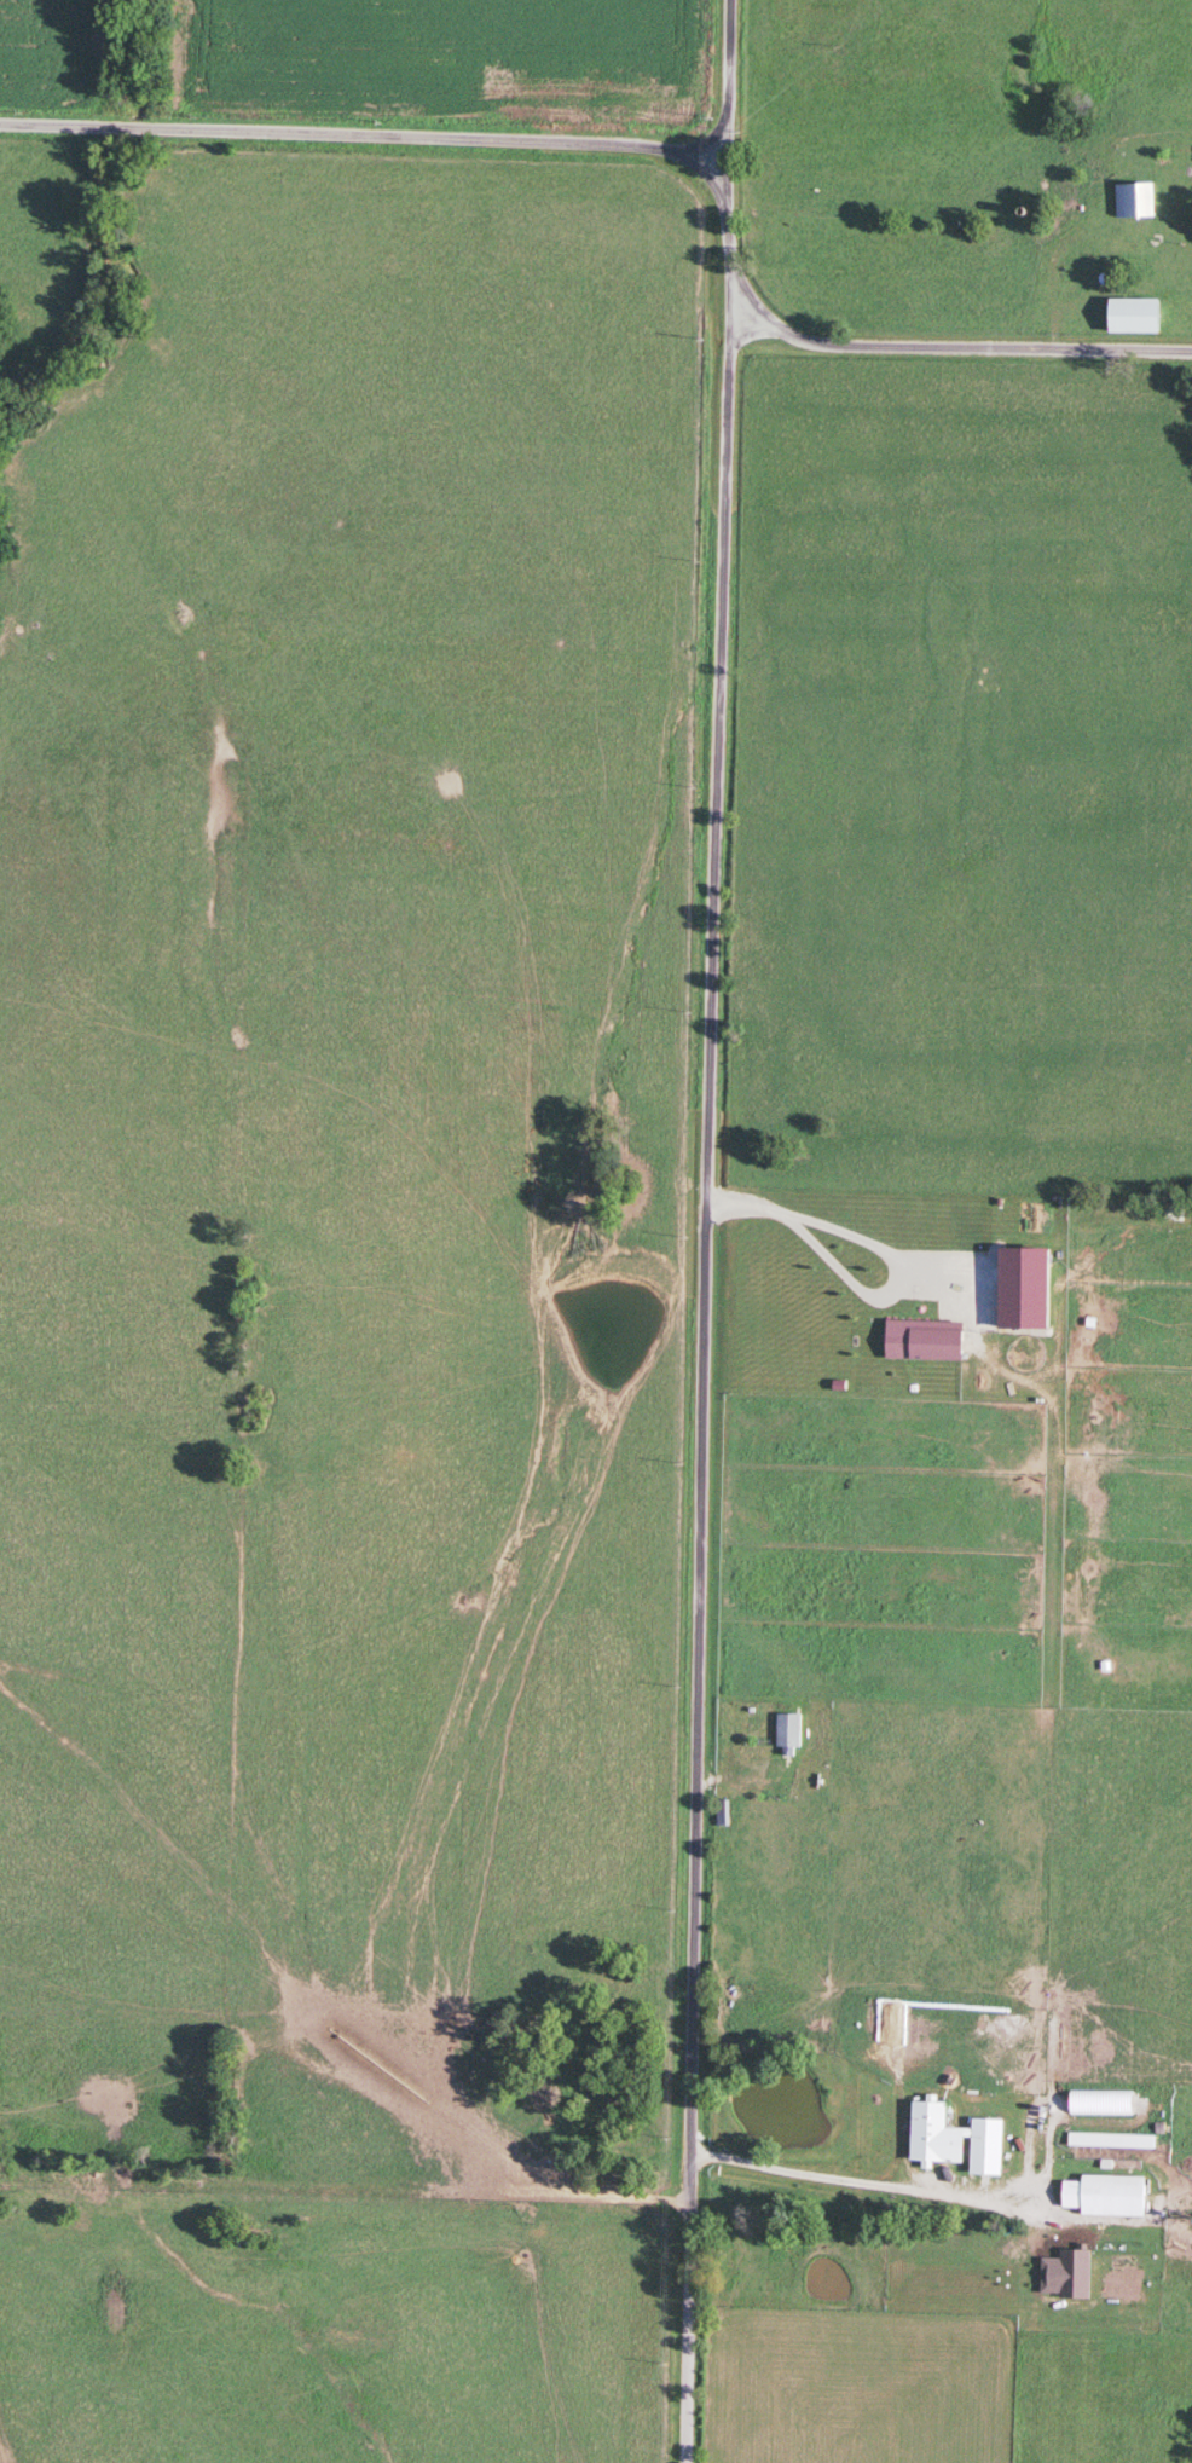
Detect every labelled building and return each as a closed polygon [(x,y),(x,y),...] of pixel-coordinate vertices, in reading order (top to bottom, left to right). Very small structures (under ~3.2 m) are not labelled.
[(1156,215),(1156,181),(1117,181),(1117,215),(1156,215)] [(1112,329),(1162,329),(1162,296),(1112,296),(1112,329)] [(1147,2173),(1083,2173),(1083,2214),(1147,2214),(1147,2173)]
